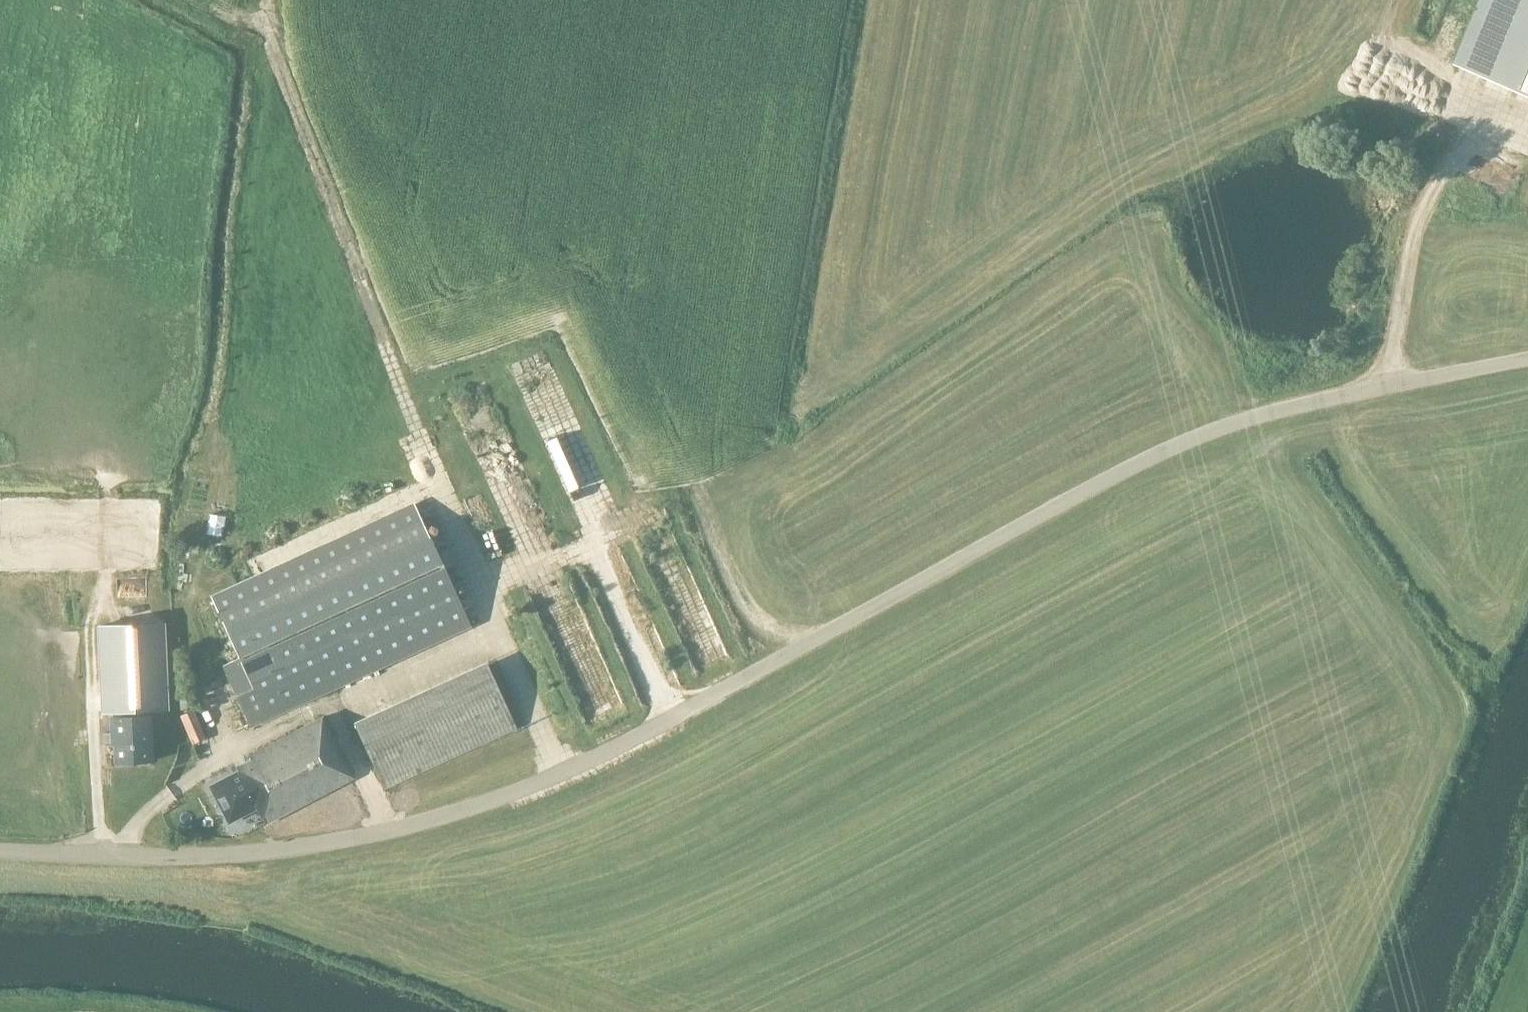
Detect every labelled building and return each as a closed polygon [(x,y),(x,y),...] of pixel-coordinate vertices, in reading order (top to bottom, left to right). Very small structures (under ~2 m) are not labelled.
[(1453,64),(1527,95),(1527,0),(1479,0),(1453,64)] [(470,627),(413,503),(210,596),(238,658),(222,666),(250,728),(470,627)] [(624,525),(638,538),(649,525),(635,512),(624,525)] [(127,712),(165,710),(160,624),(97,628),(102,714),(112,713),(112,718),(127,717),(127,712)] [(516,728),(487,665),(355,726),(383,788),(516,728)] [(182,716),(193,745),(206,740),(195,711),(182,716)] [(114,763),(119,762),(152,760),(150,716),(127,717),(112,718),(110,718),(112,746),(113,746),(114,763)] [(239,770),(210,786),(228,822),(257,807),(266,823),(353,777),(321,717),(236,764),(239,770)]
